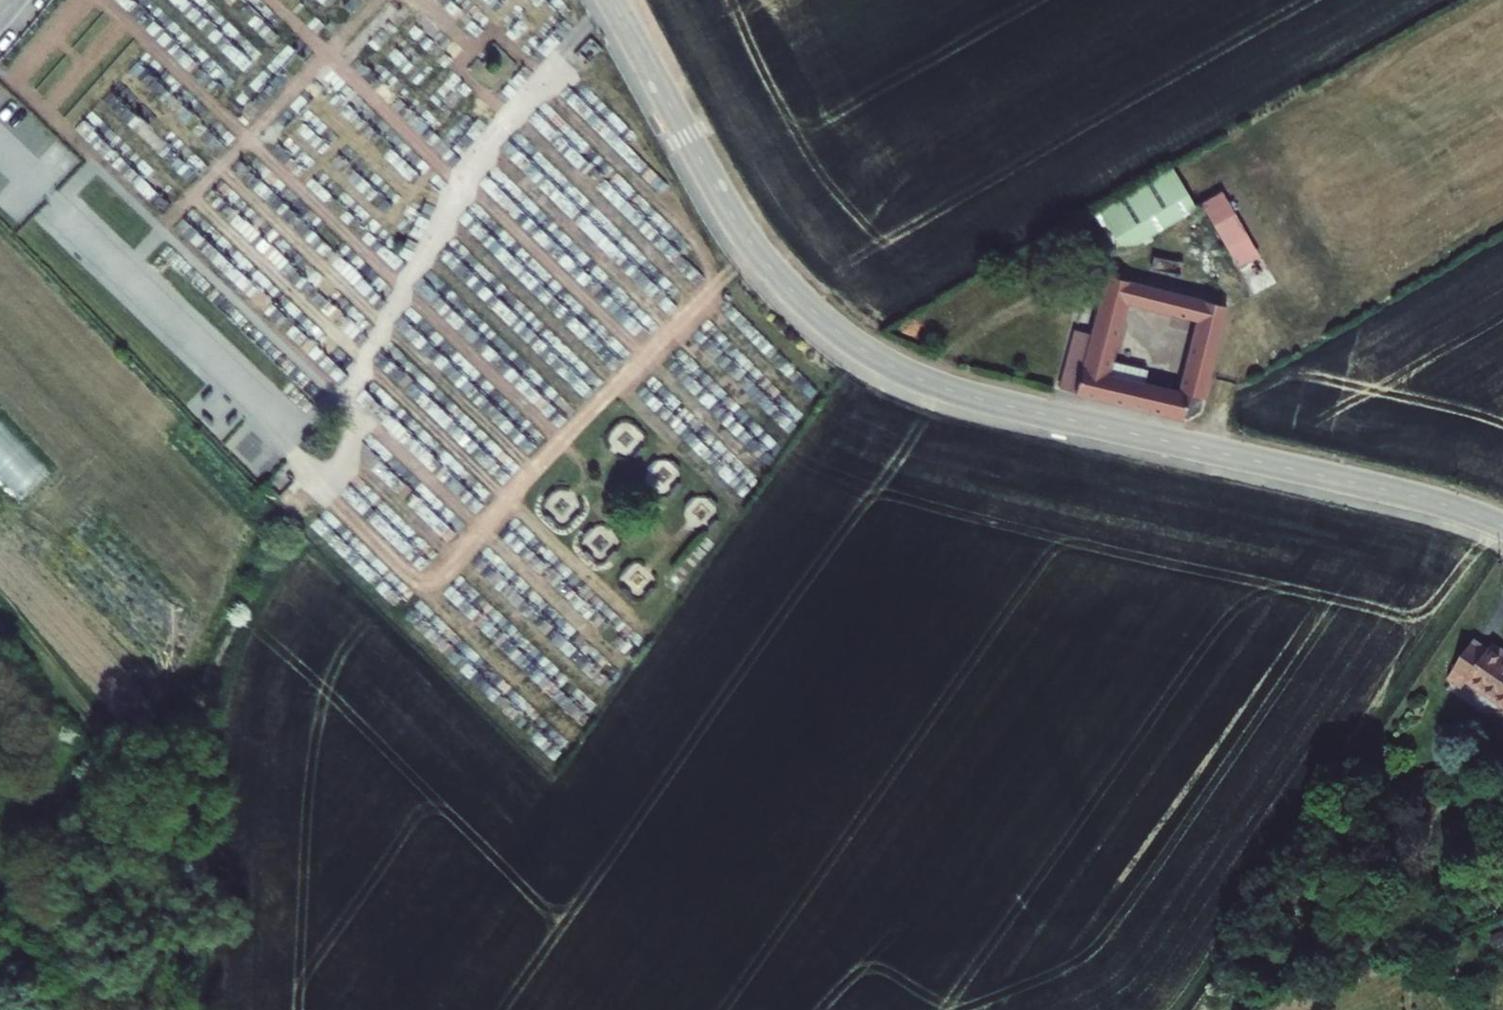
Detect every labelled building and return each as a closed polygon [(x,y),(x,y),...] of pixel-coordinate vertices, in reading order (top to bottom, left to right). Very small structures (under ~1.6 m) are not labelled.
[(1096,207),(1116,251),(1195,214),(1175,170),(1096,207)] [(1250,295),(1272,283),(1223,190),(1201,202),(1250,295)] [(1197,421),(1223,312),(1106,284),(1095,328),(1078,323),(1058,396),(1195,431),(1197,421)] [(48,470),(0,420),(0,480),(18,499),(48,470)] [(1452,679),(1479,698),(1501,665),(1489,657),(1487,659),(1472,650),(1452,679)] [(1501,665),(1479,698),(1502,713),(1502,666),(1501,665)]
